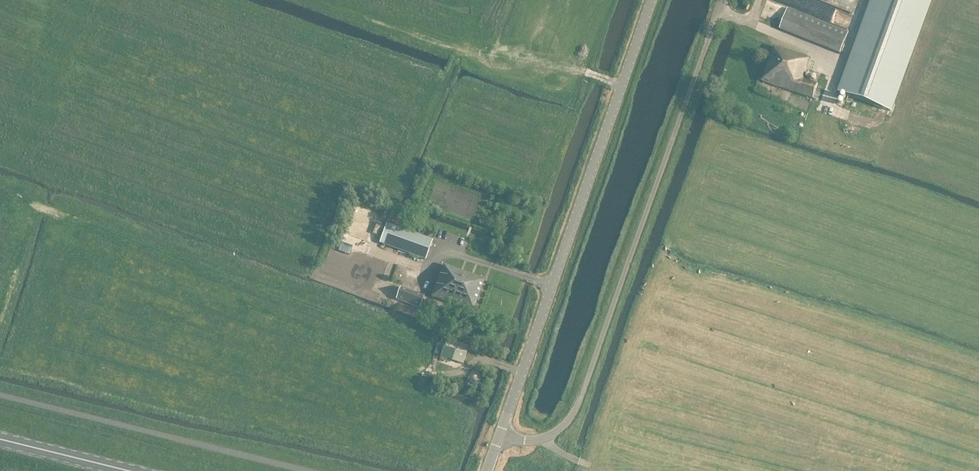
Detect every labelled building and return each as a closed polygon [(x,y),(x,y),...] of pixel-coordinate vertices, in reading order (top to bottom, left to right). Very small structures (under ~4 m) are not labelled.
[(840,92),(890,110),(930,0),(873,0),(840,92)] [(780,30),(840,53),(849,32),(789,9),(780,30)] [(764,81),(813,98),(818,83),(805,79),(810,59),(774,47),(764,81)] [(426,260),(433,240),(386,223),(379,243),(426,260)] [(432,296),(473,311),(484,279),(444,265),(441,274),(440,273),(432,296)] [(406,303),(420,308),(424,296),(410,291),(406,303)] [(434,353),(462,362),(467,346),(441,337),(440,342),(438,341),(434,353)]
